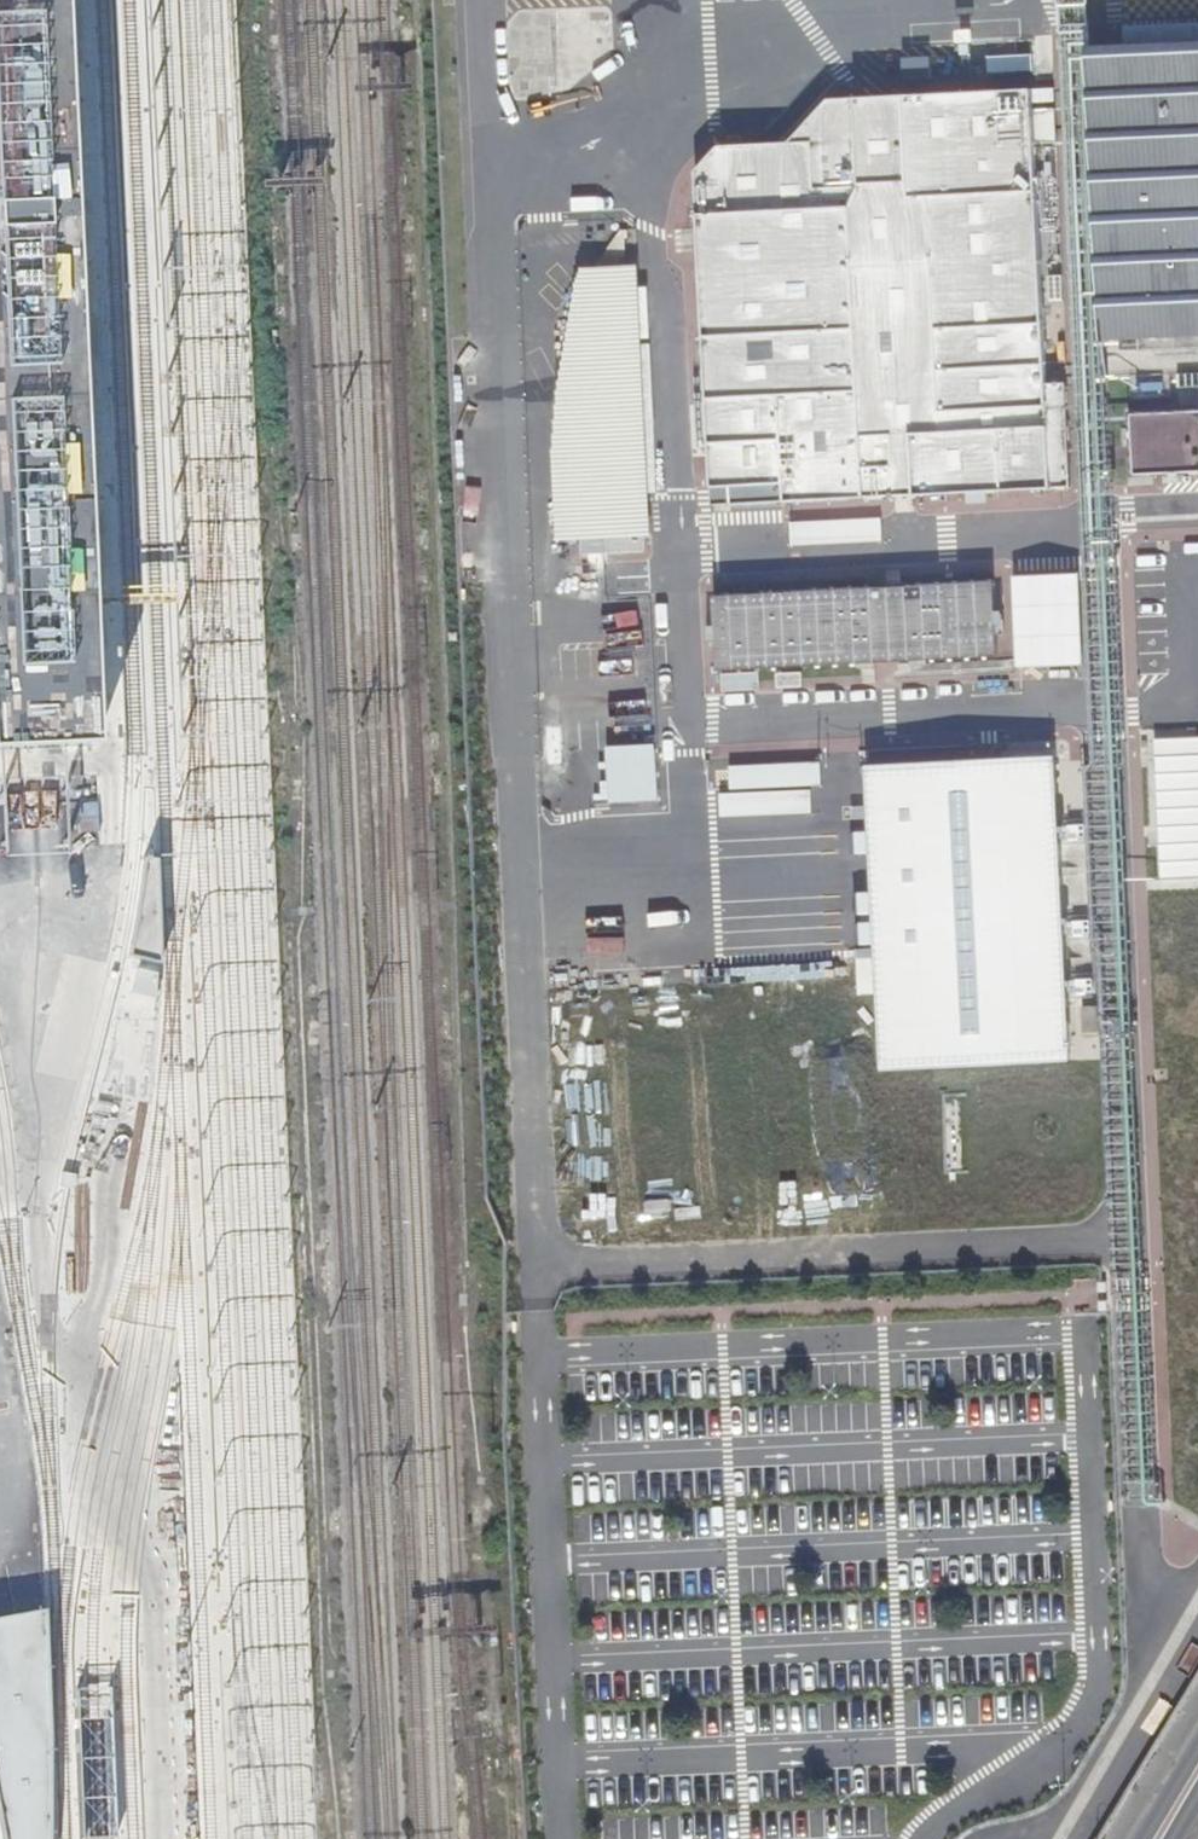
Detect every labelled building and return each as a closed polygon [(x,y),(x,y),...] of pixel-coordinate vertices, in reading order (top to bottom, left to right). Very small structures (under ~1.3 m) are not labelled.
[(96,744),(62,0),(0,0),(0,749),(96,744)] [(1092,48),(1108,339),(1197,334),(1197,42),(1092,48)] [(1033,92),(830,101),(788,142),(717,146),(693,172),(715,506),(1074,489),(1071,386),(1052,387),(1033,92)] [(636,269),(592,271),(577,330),(568,388),(564,462),(569,539),(652,533),(636,269)] [(1135,474),(1197,471),(1197,410),(1132,414),(1135,474)] [(1020,663),(1087,662),(1085,569),(1018,570),(1020,663)] [(716,600),(720,669),(999,651),(995,582),(716,600)] [(1158,734),(1161,873),(1197,872),(1197,733),(1158,734)] [(885,1064),(1074,1058),(1063,752),(870,759),(872,829),(861,830),(862,850),(875,850),(876,888),(863,888),(865,945),(862,945),(863,990),(882,989),(885,1064)] [(3,1838),(47,1838),(49,1724),(43,1610),(0,1619),(0,1822),(3,1838)]
